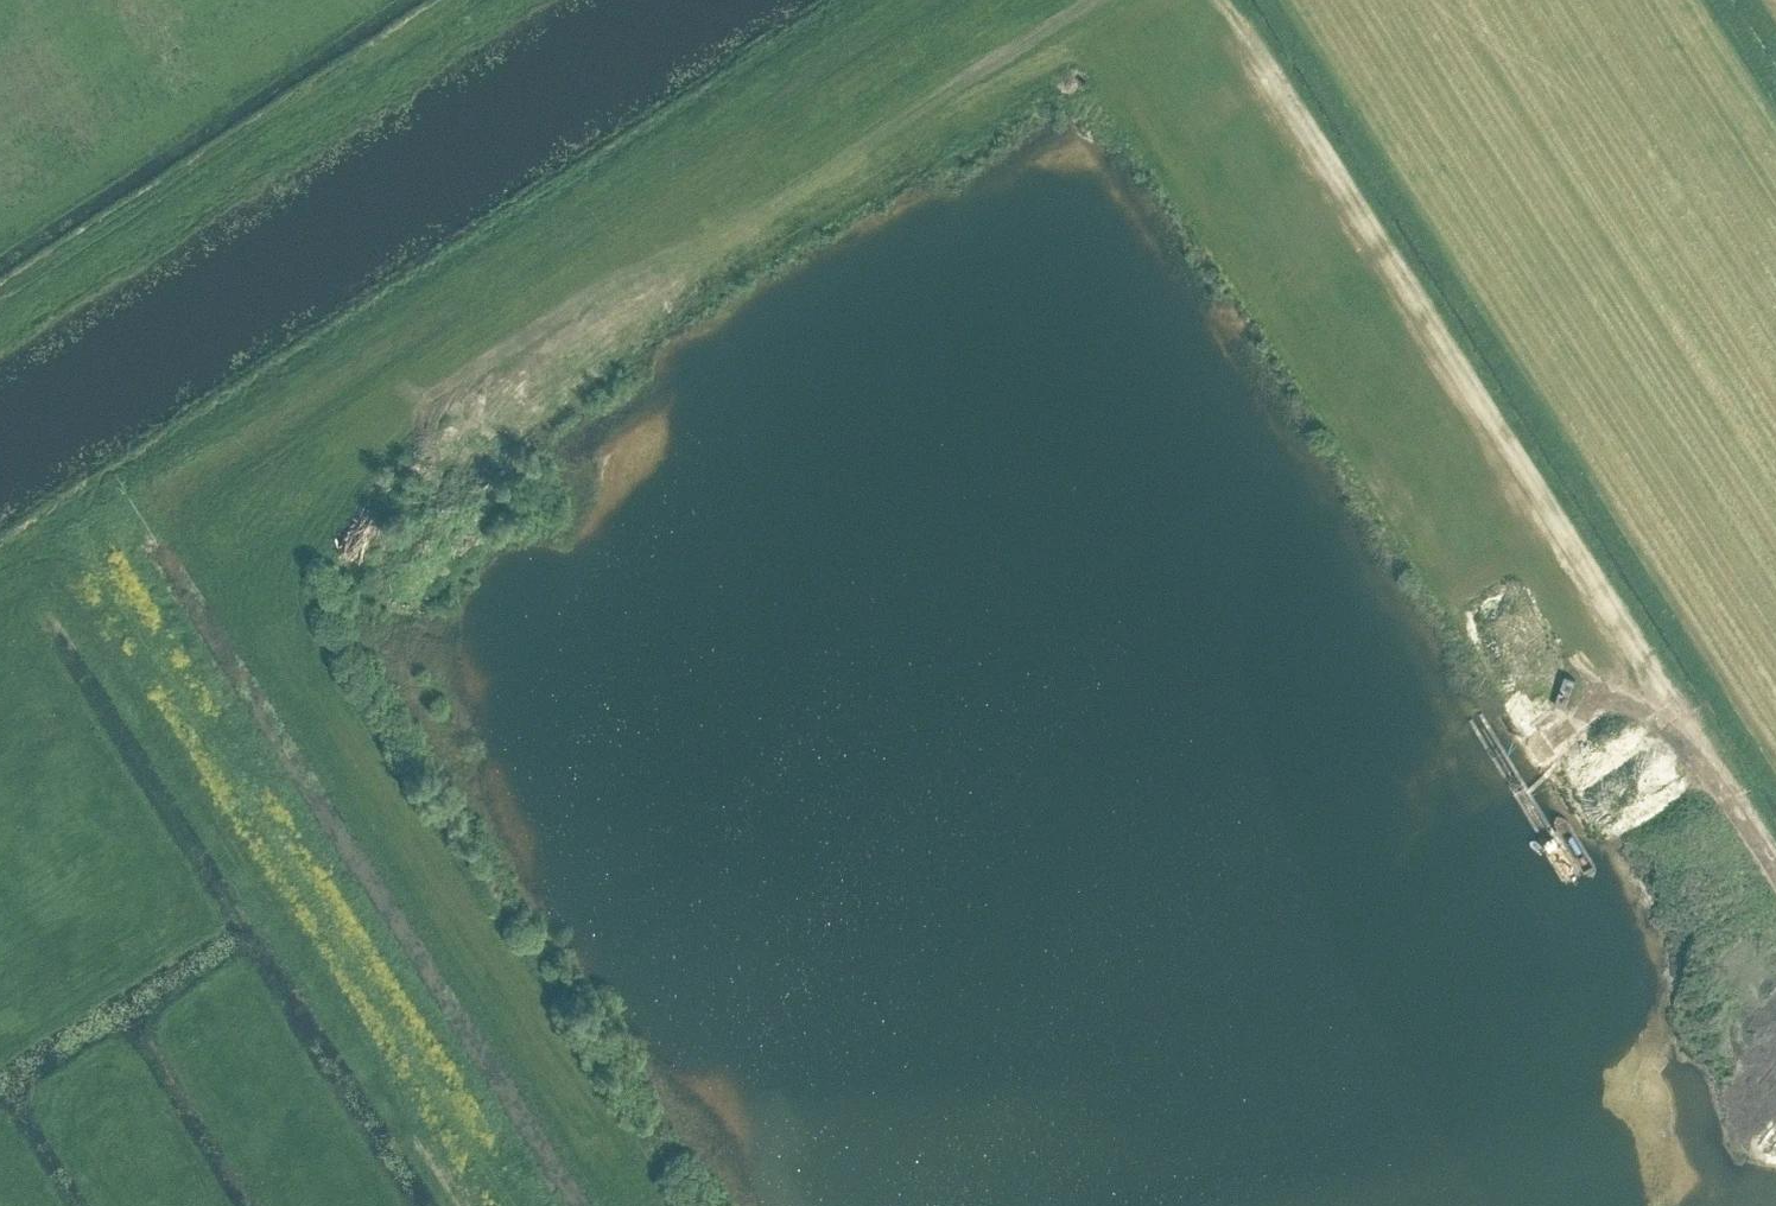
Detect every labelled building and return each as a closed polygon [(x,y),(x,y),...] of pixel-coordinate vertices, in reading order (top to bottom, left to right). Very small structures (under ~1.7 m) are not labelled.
[(1741,882),(1745,871),(1721,864),(1717,875),(1741,882)]
